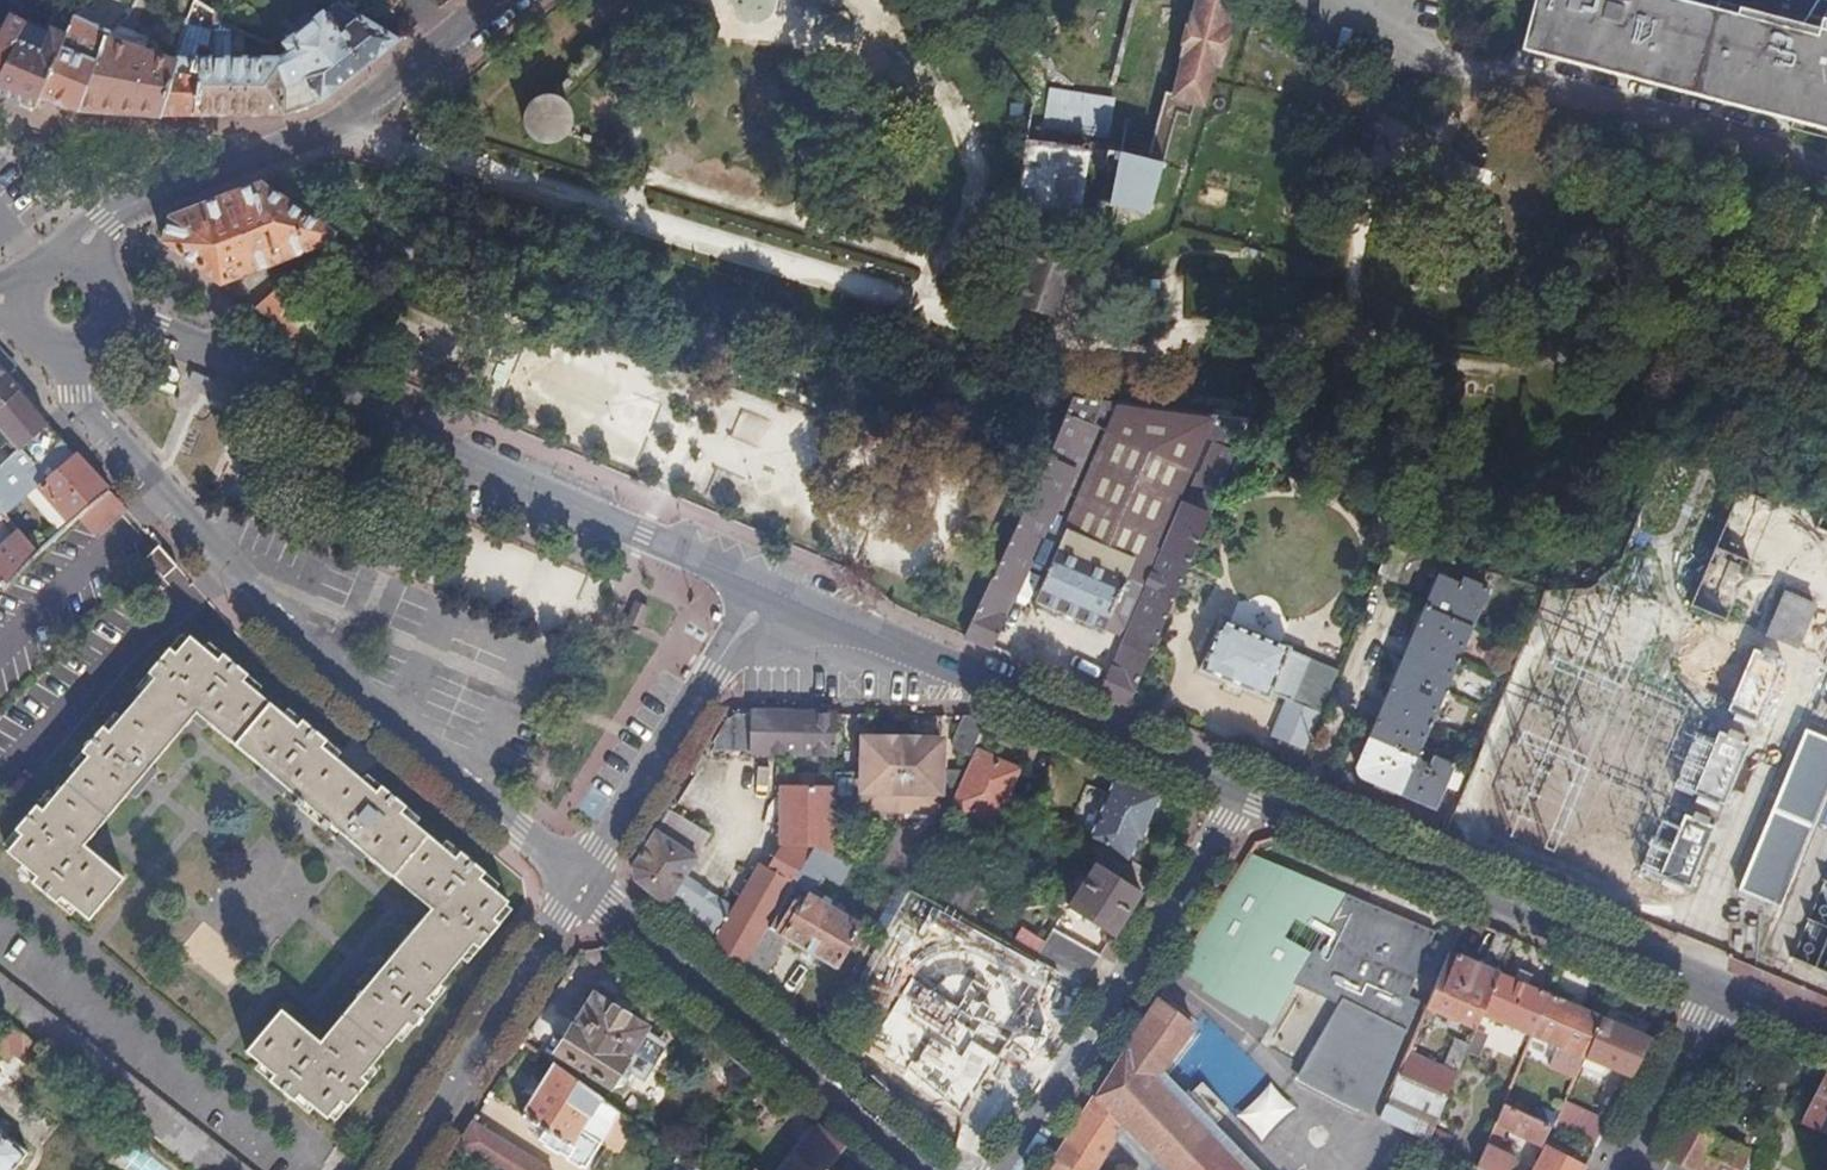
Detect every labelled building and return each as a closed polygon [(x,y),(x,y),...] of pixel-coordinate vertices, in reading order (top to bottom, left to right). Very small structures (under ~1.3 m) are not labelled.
[(47,0),(42,0),(32,18),(49,27),(60,9),(79,19),(85,7),(72,0),(64,0),(59,7),(47,0)] [(1196,103),(1204,105),(1214,66),(1215,67),(1216,64),(1219,65),(1229,27),(1226,26),(1231,0),(1200,0),(1195,19),(1192,19),(1188,33),(1183,56),(1186,58),(1176,96),(1176,98),(1196,103)] [(1519,55),(1627,84),(1826,137),(1826,15),(1821,25),(1820,25),(1815,43),(1665,3),(1666,0),(1534,0),(1519,55)] [(377,60),(401,41),(340,5),(324,17),(322,15),(285,45),(291,54),(279,62),(278,60),(280,73),(284,116),(299,111),(322,104),(377,60)] [(19,41),(30,22),(9,11),(1,27),(0,27),(0,75),(19,41)] [(43,96),(77,25),(66,18),(59,32),(55,30),(42,53),(19,41),(0,75),(0,94),(11,98),(37,107),(43,96)] [(60,103),(81,113),(110,33),(79,19),(77,25),(43,96),(48,98),(60,103)] [(110,25),(116,29),(119,25),(121,23),(114,20),(110,25)] [(211,48),(209,60),(231,60),(232,54),(231,28),(215,21),(211,48)] [(116,115),(162,118),(166,99),(168,93),(177,61),(129,46),(130,42),(121,38),(127,30),(119,25),(116,29),(110,33),(81,113),(116,115)] [(570,115),(567,107),(562,100),(555,96),(612,36),(607,32),(547,94),(539,95),(532,98),(526,103),(522,110),(520,118),(521,126),(525,134),(531,139),(538,143),(546,144),(555,142),(562,138),(567,131),(570,123),(570,115)] [(177,118),(195,118),(200,80),(192,78),(197,60),(184,60),(185,51),(180,49),(177,61),(168,93),(166,99),(162,118),(177,118)] [(236,117),(284,116),(280,73),(278,60),(242,60),(242,54),(232,54),(231,60),(209,60),(197,60),(192,78),(200,80),(195,118),(236,117)] [(1034,99),(1033,102),(1023,177),(1078,183),(1084,151),(1086,151),(1086,148),(1083,147),(1082,150),(1052,146),(1055,121),(1052,112),(1042,110),(1042,101),(1034,99)] [(1134,218),(1147,165),(1101,154),(1088,207),(1134,218)] [(336,234),(260,184),(171,219),(165,242),(190,261),(231,292),(236,286),(233,281),(334,240),(336,234)] [(1062,250),(1020,238),(1000,305),(1042,317),(1062,250)] [(286,333),(314,345),(349,300),(334,290),(316,313),(279,285),(260,313),(286,333)] [(65,442),(28,400),(21,392),(24,389),(0,363),(0,424),(21,448),(37,467),(65,442)] [(1162,387),(1160,393),(1177,395),(1179,389),(1162,387)] [(1100,408),(1077,397),(967,638),(991,649),(1054,507),(1062,510),(1098,432),(1091,429),(1100,408)] [(1058,552),(1127,579),(1137,584),(1207,419),(1121,406),(1058,552)] [(760,446),(770,425),(740,411),(730,431),(760,446)] [(1309,417),(1306,423),(1313,425),(1315,419),(1309,417)] [(1334,423),(1332,432),(1338,434),(1341,425),(1334,423)] [(43,489),(78,458),(65,442),(37,467),(29,474),(43,489)] [(1114,669),(1102,695),(1128,706),(1236,451),(1215,443),(1202,476),(1200,475),(1116,669),(1114,669)] [(29,474),(37,467),(21,448),(0,468),(0,488),(23,467),(29,474)] [(73,524),(112,491),(86,466),(78,458),(43,489),(73,524)] [(1683,608),(1730,625),(1771,510),(1724,493),(1683,608)] [(40,553),(21,532),(0,550),(0,588),(7,582),(11,585),(40,553)] [(167,581),(182,568),(163,546),(148,559),(167,581)] [(1104,632),(1127,579),(1058,552),(1056,552),(1035,603),(1104,632)] [(1461,587),(1439,578),(1425,610),(1423,609),(1419,620),(1420,621),(1402,663),(1401,662),(1391,683),(1393,685),(1375,728),(1372,727),(1369,737),(1371,737),(1359,765),(1358,772),(1363,778),(1434,809),(1454,764),(1451,763),(1450,765),(1434,759),(1430,767),(1416,757),(1428,728),(1430,729),(1432,725),(1430,724),(1455,665),(1457,665),(1459,660),(1457,659),(1487,591),(1464,581),(1461,587)] [(1813,602),(1784,590),(1766,633),(1795,645),(1813,602)] [(1289,647),(1220,619),(1199,671),(1268,700),(1271,692),(1288,649),(1289,647)] [(222,662),(195,637),(179,654),(174,649),(152,674),(159,679),(113,731),(107,726),(87,751),(92,756),(47,809),(41,804),(19,829),(25,834),(10,851),(41,876),(36,882),(60,902),(65,896),(93,919),(127,878),(100,855),(104,849),(91,840),(133,792),(138,797),(160,772),(155,767),(196,719),(207,729),(211,723),(266,768),(261,774),(285,795),(290,789),(302,799),(298,805),(327,830),(333,824),(344,834),(340,840),(364,861),(369,855),(423,900),(420,905),(430,915),(390,963),(384,958),(363,983),(370,988),(328,1036),(317,1027),(313,1032),(284,1008),(250,1050),(277,1073),(272,1080),(296,1101),(302,1094),(330,1118),(344,1101),(352,1106),(371,1082),(365,1076),(410,1023),(417,1029),(438,1003),(432,998),(478,944),(483,949),(504,925),(498,920),(512,904),(485,881),(489,874),(463,852),(459,859),(404,814),(409,807),(384,786),(379,793),(325,748),(330,741),(306,720),(300,726),(247,682),(251,676),(227,655),(222,662)] [(1697,709),(1750,732),(1781,660),(1748,646),(1740,665),(1720,656),(1697,709)] [(1285,698),(1322,713),(1340,671),(1288,649),(1271,692),(1285,698)] [(1322,713),(1285,698),(1269,737),(1306,752),(1322,713)] [(838,753),(839,715),(739,713),(726,721),(713,742),(713,752),(838,753)] [(974,753),(992,718),(970,716),(956,738),(955,747),(974,753)] [(1719,812),(1741,740),(1680,722),(1659,794),(1719,812)] [(1804,732),(1739,889),(1762,899),(1777,905),(1826,787),(1826,741),(1804,732)] [(904,803),(905,740),(865,739),(865,772),(838,772),(838,775),(837,788),(837,810),(901,811),(904,803)] [(948,812),(969,766),(944,766),(944,740),(905,740),(904,803),(901,811),(948,812)] [(997,823),(1021,771),(981,753),(958,805),(997,823)] [(837,788),(838,775),(786,774),(785,787),(837,788)] [(1145,842),(1164,794),(1118,775),(1088,857),(1100,865),(1143,893),(1152,878),(1134,864),(1142,841),(1145,842)] [(837,810),(837,788),(785,787),(783,787),(781,845),(809,862),(816,849),(834,856),(835,857),(837,810)] [(711,836),(670,811),(635,868),(637,879),(675,912),(680,904),(674,899),(711,836)] [(1683,894),(1710,824),(1676,811),(1669,830),(1649,823),(1630,874),(1683,894)] [(809,862),(781,845),(774,842),(714,945),(747,972),(809,862)] [(813,894),(834,856),(816,849),(809,862),(747,972),(762,985),(789,940),(839,968),(864,924),(813,894)] [(971,920),(988,892),(927,858),(912,889),(971,920)] [(1117,934),(1143,893),(1100,865),(1082,892),(1082,893),(1075,903),(1074,906),(1073,907),(1117,934)] [(1823,879),(1808,919),(1791,957),(1815,968),(1826,973),(1826,871),(1823,879)] [(1204,966),(1195,983),(1270,1026),(1295,985),(1326,932),(1233,880),(1185,954),(1204,966)] [(903,909),(912,889),(897,882),(888,900),(903,909)] [(887,955),(889,956),(892,947),(1053,1034),(1086,983),(1040,958),(971,920),(912,889),(903,909),(880,951),(887,955)] [(1068,903),(1074,906),(1075,903),(1082,893),(1082,892),(1076,889),(1068,903)] [(1326,932),(1295,985),(1325,997),(1331,987),(1344,994),(1340,1002),(1301,1070),(1364,1103),(1395,1029),(1407,1034),(1420,1001),(1409,996),(1435,931),(1348,895),(1326,932)] [(1040,958),(1086,983),(1104,955),(1057,928),(1040,958)] [(1482,967),(1448,953),(1427,1008),(1476,1029),(1482,1015),(1499,974),(1513,939),(1496,931),(1482,967)] [(1185,954),(1175,970),(1195,983),(1204,966),(1185,954)] [(889,956),(887,955),(867,994),(914,1020),(935,981),(889,956)] [(0,969),(0,1011),(15,1023),(43,1045),(54,1053),(75,1070),(202,1169),(255,1169),(0,969)] [(1548,995),(1499,974),(1482,1015),(1531,1036),(1548,995)] [(1331,987),(1325,997),(1340,1002),(1344,994),(1331,987)] [(1600,1017),(1548,995),(1531,1036),(1583,1058),(1600,1017)] [(568,1057),(562,1068),(596,1092),(603,1079),(614,1085),(615,1084),(618,1086),(626,1084),(634,1071),(638,1070),(647,1076),(655,1063),(658,1065),(667,1049),(664,1048),(666,1045),(654,1038),(645,1033),(648,1028),(597,996),(561,1053),(568,1057)] [(1155,1001),(1167,1008),(1156,999),(1155,1001)] [(1160,1081),(1193,1027),(1167,1008),(1155,1001),(1050,1169),(1098,1169),(1124,1127),(1166,1169),(1245,1169),(1160,1081)] [(1653,1039),(1600,1017),(1583,1058),(1632,1079),(1653,1039)] [(43,1045),(15,1023),(0,1042),(0,1051),(10,1059),(16,1051),(30,1062),(43,1045)] [(1487,1034),(1476,1029),(1469,1047),(1480,1052),(1487,1034)] [(1403,1064),(1381,1118),(1428,1142),(1469,1047),(1454,1041),(1442,1068),(1432,1071),(1408,1061),(1403,1064)] [(562,1068),(557,1064),(523,1117),(548,1132),(542,1140),(548,1143),(547,1146),(561,1154),(562,1152),(571,1157),(570,1159),(583,1168),(584,1165),(588,1168),(603,1144),(584,1131),(605,1099),(596,1092),(562,1068)] [(747,1074),(740,1083),(749,1090),(756,1082),(747,1074)] [(1806,1121),(1826,1130),(1826,1076),(1806,1121)] [(895,1082),(888,1090),(950,1142),(971,1116),(923,1079),(910,1094),(895,1082)] [(1265,1084),(1233,1117),(1258,1141),(1290,1107),(1265,1084)] [(584,1131),(603,1144),(622,1112),(605,1099),(584,1131)] [(1609,1124),(1564,1103),(1553,1127),(1558,1130),(1597,1148),(1609,1124)] [(1503,1104),(1477,1167),(1483,1169),(1511,1169),(1515,1160),(1497,1150),(1505,1129),(1537,1143),(1542,1141),(1545,1134),(1555,1139),(1558,1130),(1553,1127),(1503,1104)] [(1690,1121),(1671,1157),(1696,1169),(1739,1169),(1749,1152),(1690,1121)] [(460,1148),(495,1169),(553,1169),(476,1122),(460,1148)] [(31,1154),(0,1129),(0,1169),(18,1169),(31,1154)] [(836,1151),(813,1133),(784,1169),(821,1169),(836,1151)] [(138,1139),(118,1161),(129,1169),(171,1169),(138,1139)] [(1586,1168),(1546,1148),(1535,1169),(1585,1169),(1586,1168)]
